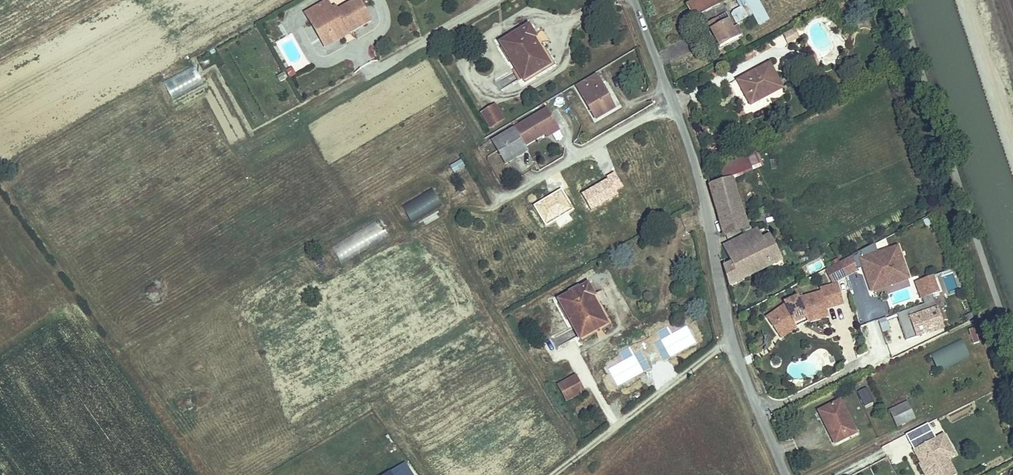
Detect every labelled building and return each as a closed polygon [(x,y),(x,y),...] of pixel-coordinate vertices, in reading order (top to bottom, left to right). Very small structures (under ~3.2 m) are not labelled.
[(305,14),(310,23),(316,19),(324,33),(328,31),(332,38),(342,32),(342,30),(346,28),(349,33),(370,21),(358,0),(357,0),(349,5),(346,0),(329,0),(305,14)] [(725,2),(724,0),(697,0),(687,5),(693,18),(725,2)] [(736,1),(740,8),(734,11),(732,15),(736,23),(753,14),(759,25),(768,20),(756,0),(739,0),(736,1)] [(707,24),(711,31),(713,30),(715,33),(713,34),(720,47),(741,36),(736,26),(732,28),(728,21),(730,20),(726,13),(717,18),(717,19),(707,24)] [(316,19),(310,23),(325,47),(349,33),(346,28),(342,30),(342,32),(332,38),(328,31),(324,33),(316,19)] [(522,80),(532,75),(530,70),(544,62),(531,39),(537,36),(532,25),(521,31),(520,27),(508,33),(510,37),(501,41),(522,80)] [(794,29),(783,35),(788,44),(799,38),(794,29)] [(552,64),(537,36),(531,39),(544,62),(530,70),(532,75),(546,67),(552,64)] [(750,105),(782,88),(769,64),(738,81),(743,91),(746,90),(747,94),(745,95),(750,105)] [(162,80),(170,97),(202,83),(195,66),(162,80)] [(595,76),(577,87),(595,117),(613,107),(595,76)] [(502,119),(493,105),(482,113),(490,126),(502,119)] [(558,127),(546,107),(491,141),(505,164),(528,150),(526,147),(545,135),(558,127)] [(545,135),(547,138),(560,130),(558,127),(545,135)] [(753,170),(764,165),(758,150),(747,155),(753,170)] [(747,154),(718,165),(724,180),(732,178),(753,170),(747,155),(747,154)] [(452,173),(465,167),(462,159),(448,165),(452,173)] [(747,228),(732,178),(724,180),(709,185),(725,235),(747,228)] [(411,222),(442,205),(432,187),(401,205),(411,222)] [(378,217),(331,247),(341,264),(389,234),(378,217)] [(760,241),(755,231),(723,247),(731,263),(723,267),(729,285),(772,264),(760,241)] [(770,236),(760,241),(772,264),(782,259),(770,236)] [(878,254),(874,244),(839,263),(845,274),(846,276),(857,271),(856,268),(863,266),(869,284),(888,277),(891,285),(908,278),(897,247),(878,254)] [(846,276),(845,274),(839,263),(826,270),(833,283),(846,276)] [(919,299),(938,292),(932,273),(912,280),(919,299)] [(891,285),(888,277),(869,284),(871,291),(891,285)] [(579,339),(590,333),(587,328),(602,320),(588,295),(593,293),(589,284),(584,287),(582,283),(571,289),(573,293),(559,300),(579,339)] [(771,315),(783,331),(794,322),(793,320),(805,315),(806,317),(807,319),(827,313),(826,309),(843,304),(838,284),(820,289),(821,293),(798,299),(797,297),(785,303),(786,305),(771,315)] [(610,322),(593,293),(588,295),(602,320),(587,328),(590,333),(610,322)] [(898,312),(904,339),(942,330),(934,295),(921,298),(923,306),(898,312)] [(808,323),(828,317),(827,313),(807,319),(808,323)] [(783,331),(771,315),(766,318),(781,339),(797,327),(794,322),(783,331)] [(961,337),(929,351),(937,370),(969,356),(961,337)] [(585,387),(578,372),(560,382),(568,396),(585,387)] [(865,406),(872,402),(866,388),(858,392),(865,406)] [(832,432),(837,443),(856,433),(840,401),(819,411),(829,433),(832,432)] [(897,427),(915,418),(907,402),(889,411),(897,427)] [(943,444),(954,465),(961,462),(950,440),(943,444)] [(927,468),(930,467),(934,474),(959,474),(954,465),(943,444),(920,455),(927,468)] [(391,474),(411,474),(405,464),(390,473),(391,474)] [(930,467),(927,468),(926,469),(929,474),(934,474),(930,467)]
